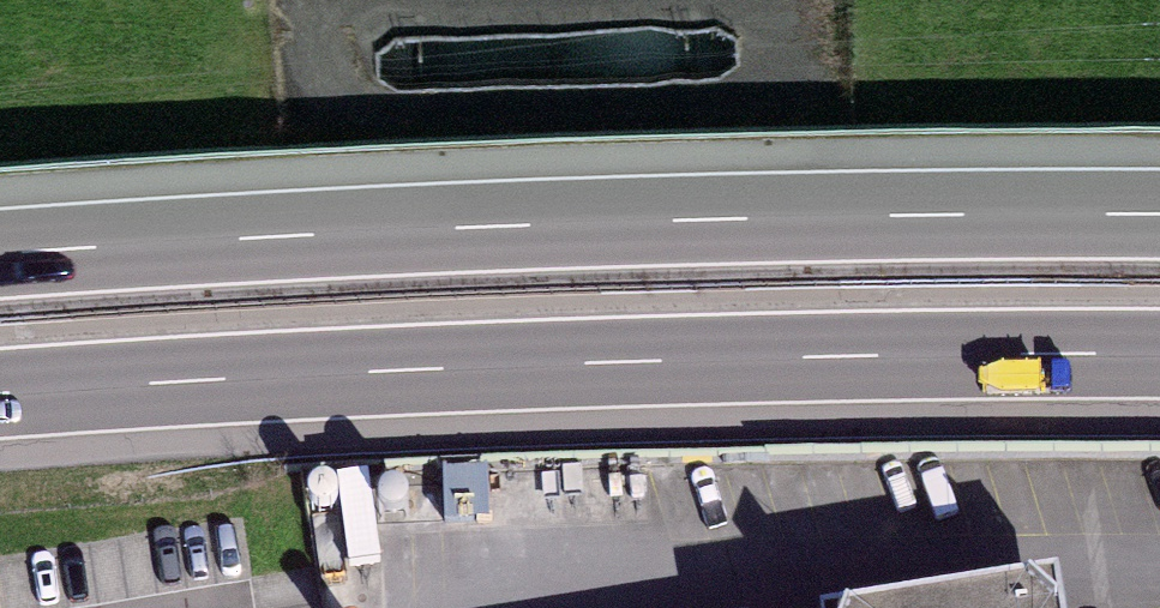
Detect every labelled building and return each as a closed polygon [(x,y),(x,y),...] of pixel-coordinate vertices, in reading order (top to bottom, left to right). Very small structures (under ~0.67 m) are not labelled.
[(1056,587),(923,607),(1060,607),(1056,587)]
